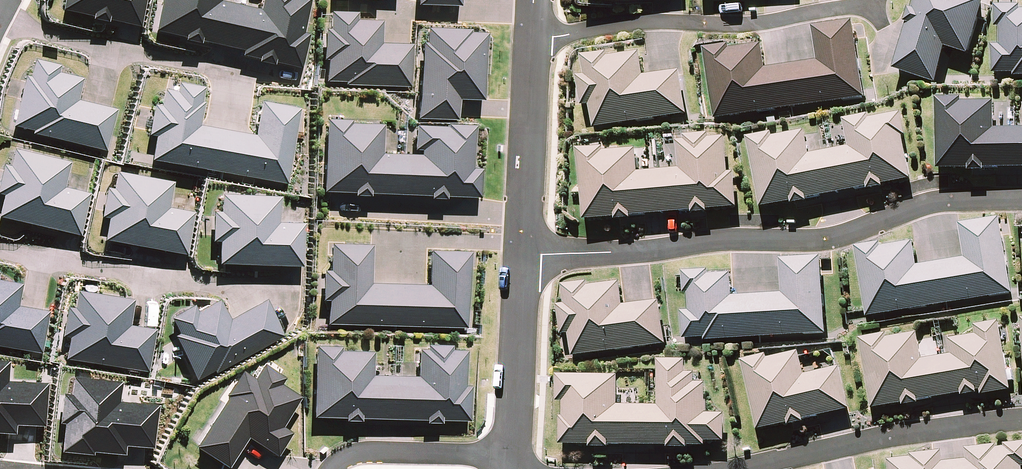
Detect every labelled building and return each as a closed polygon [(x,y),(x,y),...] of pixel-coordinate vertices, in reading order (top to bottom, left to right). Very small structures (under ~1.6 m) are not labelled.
[(51,4),(77,10),(76,13),(92,16),(92,13),(128,20),(132,0),(52,0),(51,4)] [(140,27),(227,45),(226,51),(290,64),(297,31),(291,30),(297,0),(251,0),(249,6),(218,0),(146,0),(140,27)] [(893,69),(934,81),(944,47),(966,53),(982,0),(914,0),(893,69)] [(992,71),(1014,71),(1014,75),(1021,75),(1021,13),(1019,13),(1019,8),(995,9),(996,29),(1000,29),(1001,48),(992,48),(992,71)] [(351,14),(328,13),(327,30),(321,30),(321,58),(327,58),(326,80),(346,80),(346,84),(406,86),(408,46),(375,45),(376,22),(351,21),(351,14)] [(705,50),(716,119),(861,97),(850,24),(815,30),(820,63),(764,71),(761,47),(728,52),(727,47),(705,50)] [(463,30),(419,29),(416,118),(453,119),(454,98),(478,99),(480,35),(462,35),(463,30)] [(594,126),(683,113),(678,74),(640,79),(637,56),(604,61),(604,55),(584,58),(587,78),(579,79),(583,106),(591,105),(594,126)] [(72,70),(25,60),(20,82),(10,80),(0,127),(94,146),(103,102),(67,95),(72,70)] [(186,85),(148,77),(133,151),(277,181),(293,102),(250,94),(243,129),(180,116),(186,85)] [(938,169),(966,169),(966,174),(989,174),(989,168),(1021,167),(1021,129),(996,129),(996,102),(963,102),(961,97),(937,97),(938,169)] [(748,139),(761,206),(791,200),(792,205),(805,202),(804,198),(866,186),(867,191),(882,188),(881,183),(907,178),(900,138),(902,137),(898,116),(868,122),(867,117),(844,121),(849,150),(808,158),(803,134),(772,140),(771,135),(748,139)] [(321,122),(319,190),(351,191),(351,194),(365,194),(365,192),(428,194),(427,197),(441,197),(441,194),(474,195),(475,171),(466,170),(467,127),(413,125),(411,156),(376,155),(377,124),(321,122)] [(576,152),(582,219),(615,216),(616,220),(630,219),(630,215),(690,210),(691,213),(706,212),(706,209),(736,206),(733,173),(726,174),(723,140),(706,142),(706,136),(687,138),(687,143),(678,144),(680,171),(637,175),(635,151),(604,154),(603,149),(576,152)] [(9,142),(4,164),(0,163),(0,212),(78,228),(88,184),(51,177),(56,152),(9,142)] [(152,172),(104,168),(102,191),(92,190),(91,207),(99,208),(97,238),(184,246),(187,201),(150,197),(152,172)] [(258,192),(210,188),(208,210),(198,209),(196,231),(205,232),(202,258),(289,265),(293,220),(256,217),(258,192)] [(857,250),(869,316),(1010,292),(997,220),(958,226),(964,261),(915,270),(910,244),(880,249),(880,246),(857,250)] [(325,299),(324,323),(464,328),(467,254),(426,253),(425,287),(366,285),(367,246),(327,245),(326,272),(319,272),(318,299),(325,299)] [(683,315),(685,341),(825,332),(820,259),(782,262),(784,296),(732,300),(731,277),(705,279),(705,275),(683,276),(686,315),(683,315)] [(29,345),(36,307),(0,301),(6,268),(0,267),(0,340),(29,345)] [(570,335),(573,354),(663,343),(658,304),(620,308),(617,285),(588,288),(588,283),(564,286),(567,307),(558,308),(561,336),(570,335)] [(114,288),(66,284),(64,306),(54,306),(52,323),(61,324),(58,354),(145,361),(149,316),(112,313),(114,288)] [(162,331),(185,374),(272,328),(255,295),(218,314),(204,289),(160,312),(168,328),(162,331)] [(861,340),(872,408),(902,403),(902,407),(919,404),(919,400),(981,390),(981,395),(1007,390),(995,324),(973,328),(974,337),(948,341),(951,357),(921,362),(917,337),(883,343),(882,337),(861,340)] [(312,347),(310,415),(340,416),(340,421),(355,421),(355,417),(422,419),(421,423),(437,424),(437,419),(464,420),(465,386),(460,386),(461,352),(447,352),(447,347),(423,346),(423,351),(416,351),(415,378),(366,376),(366,355),(335,354),(335,348),(312,347)] [(743,363),(758,429),(787,423),(788,426),(804,423),(803,419),(848,409),(839,370),(803,378),(798,355),(765,363),(764,358),(743,363)] [(561,404),(561,444),(705,445),(705,440),(721,440),(722,415),(705,415),(706,386),(693,386),(693,373),(685,373),(685,362),(658,362),(657,409),(617,408),(618,378),(558,377),(558,404),(561,404)] [(227,396),(193,451),(222,468),(243,436),(273,455),(287,432),(278,427),(296,397),(276,385),(279,380),(258,367),(250,380),(236,371),(222,393),(227,396)] [(889,461),(889,468),(1020,468),(1021,468),(1021,446),(968,452),(969,462),(941,465),(939,452),(913,455),(913,459),(889,461)]
